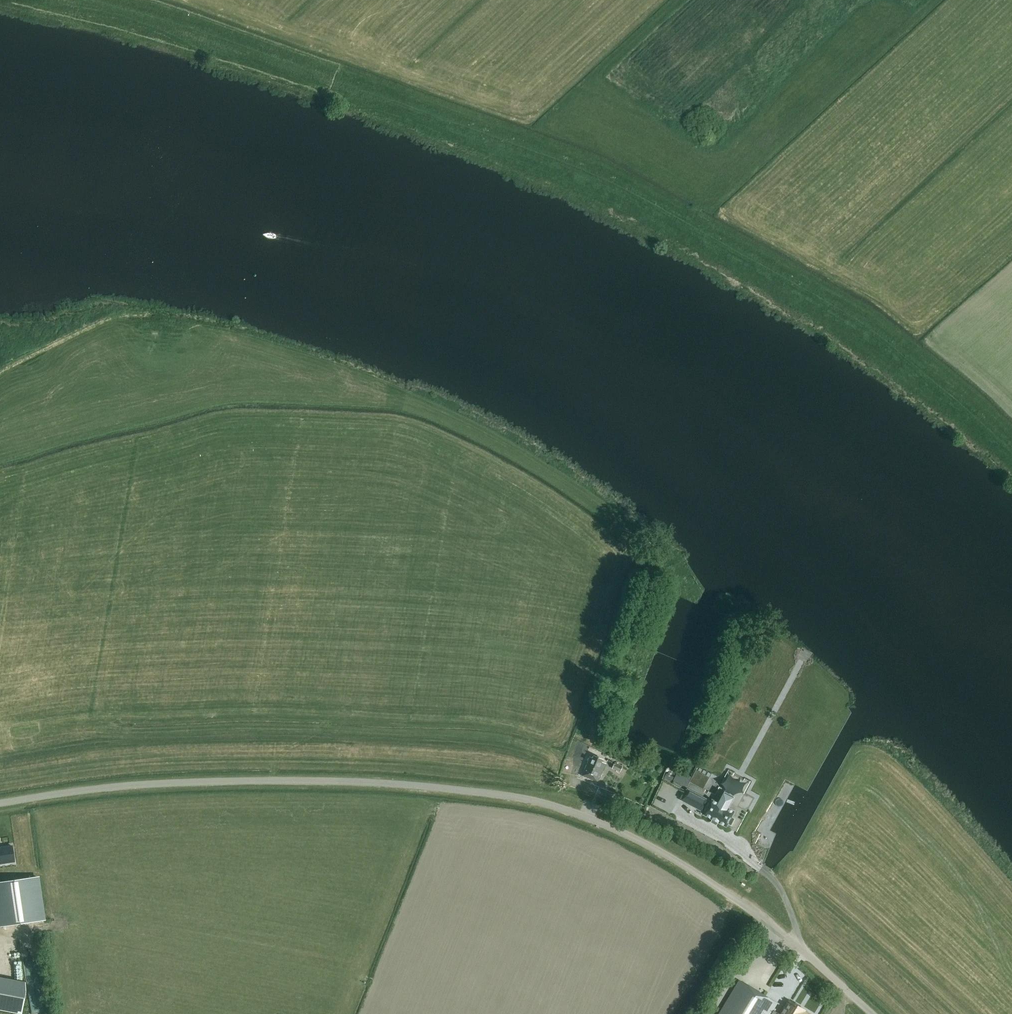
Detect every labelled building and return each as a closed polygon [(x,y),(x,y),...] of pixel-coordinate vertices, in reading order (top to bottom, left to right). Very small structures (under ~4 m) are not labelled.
[(603,762),(604,760),(594,755),(593,757),(591,756),(582,775),(598,782),(606,763),(603,762)] [(621,772),(624,766),(615,762),(612,768),(621,772)] [(707,770),(704,778),(711,780),(714,773),(707,770)] [(688,789),(683,801),(704,811),(704,810),(707,811),(705,815),(728,826),(729,823),(733,825),(736,818),(733,817),(735,811),(729,808),(734,796),(724,791),(718,802),(713,800),(712,802),(688,789)] [(12,844),(0,846),(0,862),(14,860),(12,844)] [(27,922),(22,886),(0,889),(0,926),(27,922)] [(767,974),(774,959),(769,957),(762,972),(767,974)] [(21,1013),(27,982),(0,976),(0,1009),(21,1013)] [(719,1013),(770,1013),(777,1002),(740,980),(719,1013)] [(807,1012),(805,1010),(790,1001),(782,1013),(808,1013),(807,1012)]
